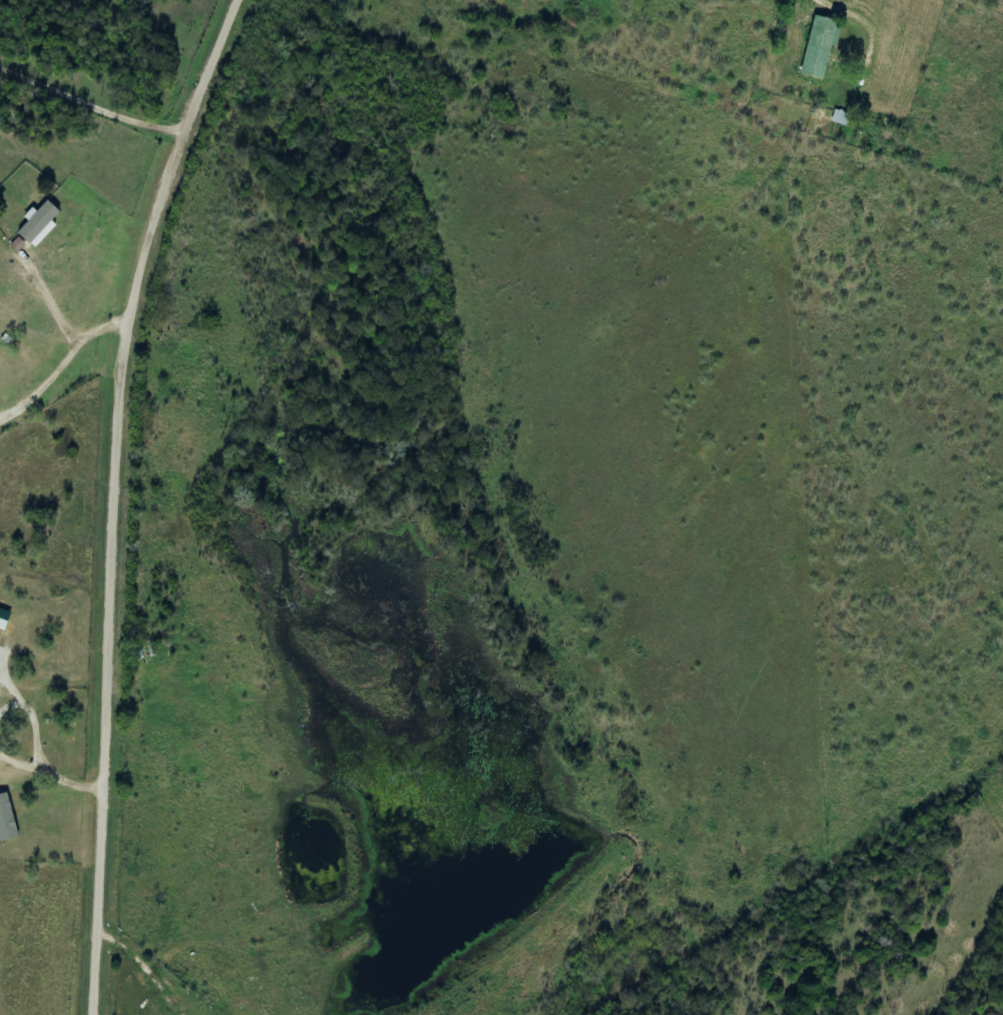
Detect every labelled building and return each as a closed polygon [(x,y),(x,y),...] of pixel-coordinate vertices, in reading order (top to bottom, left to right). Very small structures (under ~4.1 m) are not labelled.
[(833,46),(838,47),(844,22),(816,16),(803,74),(825,80),(833,46)] [(851,114),(836,110),(833,122),(847,126),(851,114)] [(19,233),(36,249),(58,226),(54,222),(62,213),(49,201),(38,212),(34,208),(26,217),(30,222),(19,233)] [(11,246),(19,253),(27,245),(20,238),(11,246)] [(12,612),(0,608),(0,627),(7,629),(12,612)]
